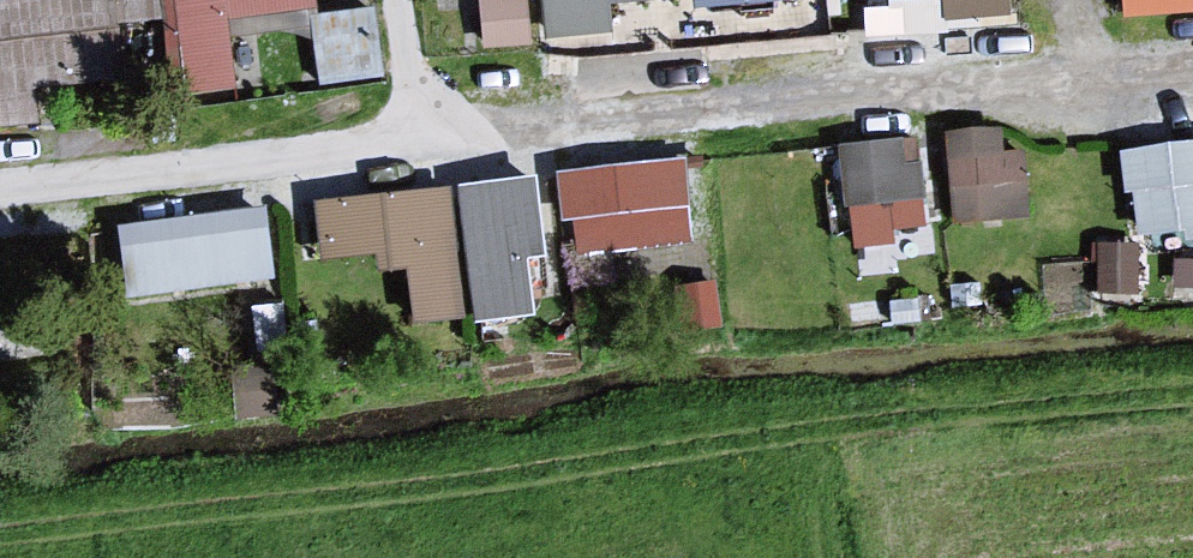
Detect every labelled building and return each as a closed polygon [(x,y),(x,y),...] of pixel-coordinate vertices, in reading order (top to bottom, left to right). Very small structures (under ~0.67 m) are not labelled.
[(0,8),(0,137),(47,132),(43,93),(123,85),(117,31),(162,27),(159,0),(77,0),(0,8)] [(181,104),(239,97),(232,44),(319,34),(315,0),(168,0),(181,104)] [(552,45),(613,39),(610,13),(696,4),(697,19),(822,6),(821,0),(548,0),(552,45)] [(1010,0),(947,0),(950,26),(1012,20),(1010,0)] [(1131,21),(1192,17),(1192,0),(1129,0),(1131,21)] [(946,38),(944,6),(892,9),(892,17),(874,18),(875,42),(946,38)] [(528,7),(487,10),(490,53),(531,51),(528,7)] [(376,15),(320,23),(329,91),(385,84),(376,15)] [(999,121),(944,126),(952,215),(1024,209),(1019,147),(1002,149),(999,121)] [(914,134),(844,141),(855,241),(893,237),(891,225),(923,221),(914,134)] [(1119,145),(1124,186),(1131,185),(1136,226),(1182,221),(1183,234),(1192,232),(1192,136),(1119,145)] [(680,154),(558,167),(563,212),(571,211),(575,250),(689,238),(680,154)] [(542,244),(531,165),(453,177),(473,312),(528,304),(520,248),(542,244)] [(449,181),(318,195),(324,250),(374,245),(376,262),(406,259),(412,317),(463,312),(449,181)] [(259,204),(120,222),(128,286),(267,267),(259,204)] [(1135,242),(1101,240),(1098,287),(1132,289),(1135,242)] [(1177,257),(1176,282),(1192,282),(1192,258),(1177,257)] [(710,279),(675,284),(680,325),(716,320),(710,279)] [(979,282),(952,282),(952,301),(979,300),(979,282)] [(924,296),(893,297),(894,318),(925,316),(924,296)] [(280,301),(252,304),(257,343),(284,340),(280,301)] [(269,362),(233,366),(238,411),(274,407),(269,362)]
